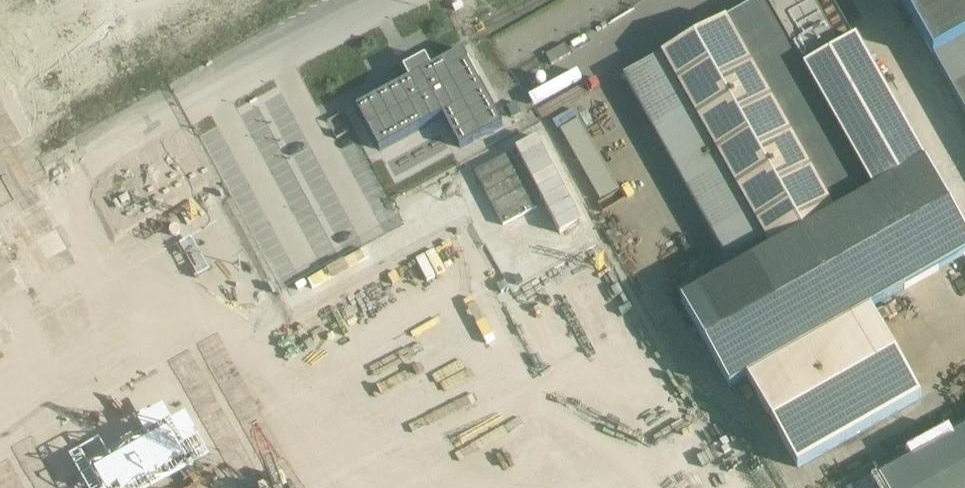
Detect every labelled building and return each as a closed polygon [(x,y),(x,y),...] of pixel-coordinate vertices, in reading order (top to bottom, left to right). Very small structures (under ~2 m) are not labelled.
[(814,0),(760,0),(624,76),(733,271),(681,301),(729,387),(964,254),(964,234),(925,163),(872,193),(812,86),(802,69),(841,47),(814,0)] [(964,115),(964,0),(900,0),(964,115)] [(855,39),(841,47),(802,69),(872,193),(925,163),(855,39)] [(357,106),(351,110),(362,132),(368,128),(380,148),(441,113),(465,158),(482,149),(485,155),(507,142),(504,136),(509,133),(461,49),(430,67),(423,55),(402,67),(408,78),(399,83),(397,80),(355,103),(357,106)] [(574,142),(598,130),(587,108),(563,121),(574,142)] [(106,194),(53,224),(72,257),(125,227),(106,194)] [(526,287),(482,295),(487,320),(530,311),(526,287)] [(920,399),(869,308),(746,378),(797,468),(920,399)] [(37,314),(0,335),(0,487),(135,487),(37,314)] [(879,479),(884,487),(964,487),(964,430),(879,479)]
